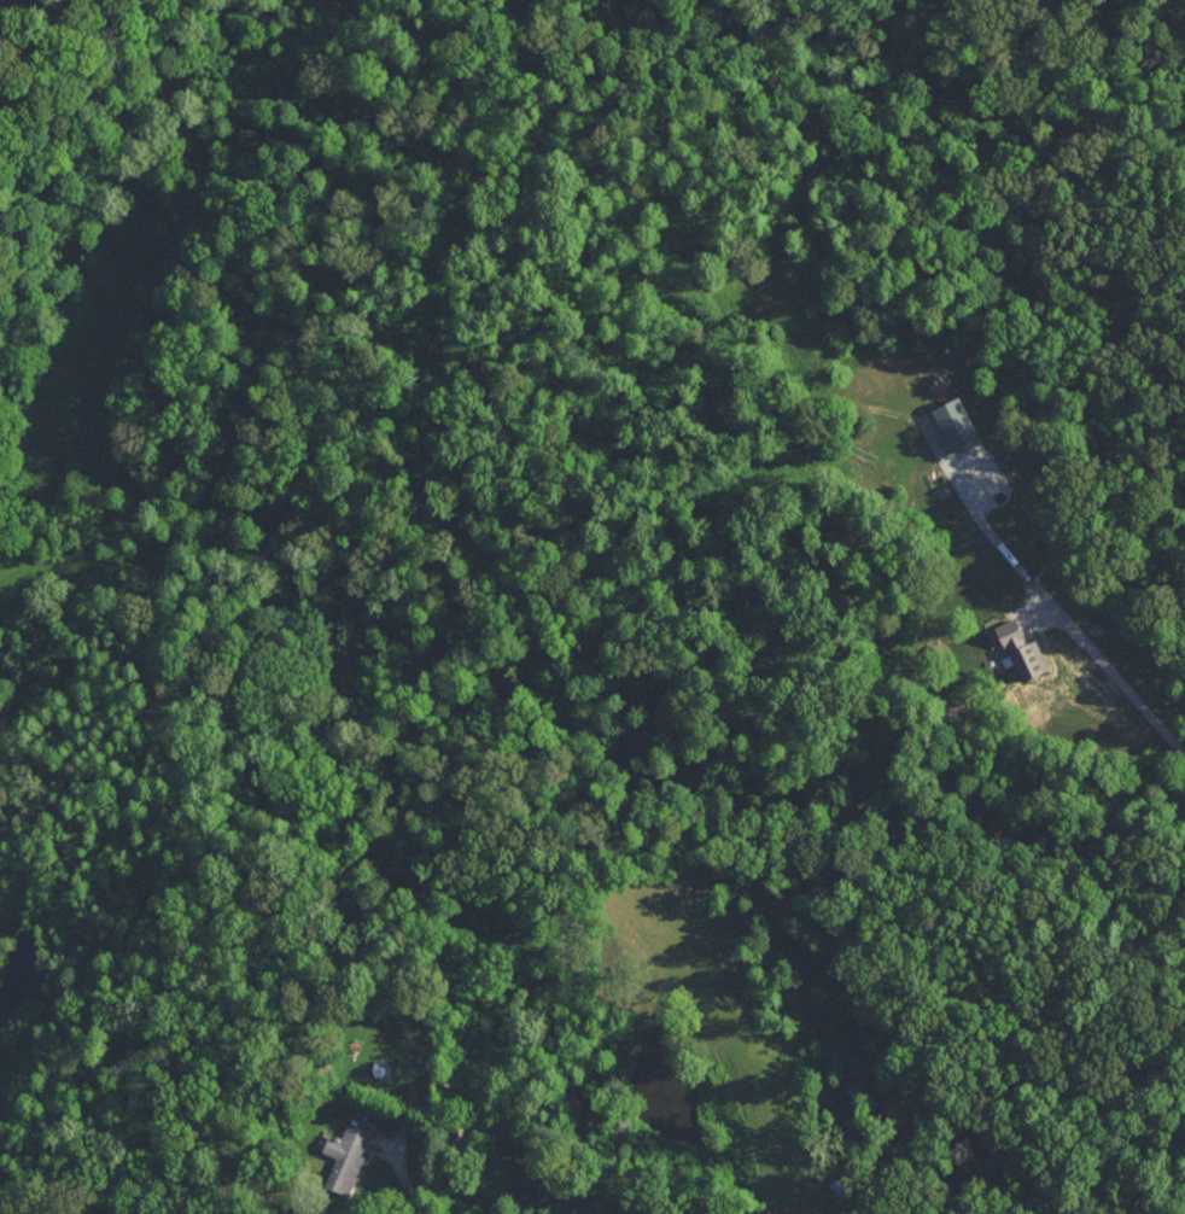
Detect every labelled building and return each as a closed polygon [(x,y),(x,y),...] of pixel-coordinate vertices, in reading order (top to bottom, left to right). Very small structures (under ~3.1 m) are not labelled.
[(944,453),(980,438),(962,396),(927,411),(944,453)] [(1051,669),(1037,639),(1028,643),(1016,617),(997,626),(1023,682),(1051,669)] [(323,1151),(336,1155),(325,1186),(350,1195),(367,1147),(362,1146),(369,1128),(347,1120),(341,1138),(329,1134),(323,1151)]
